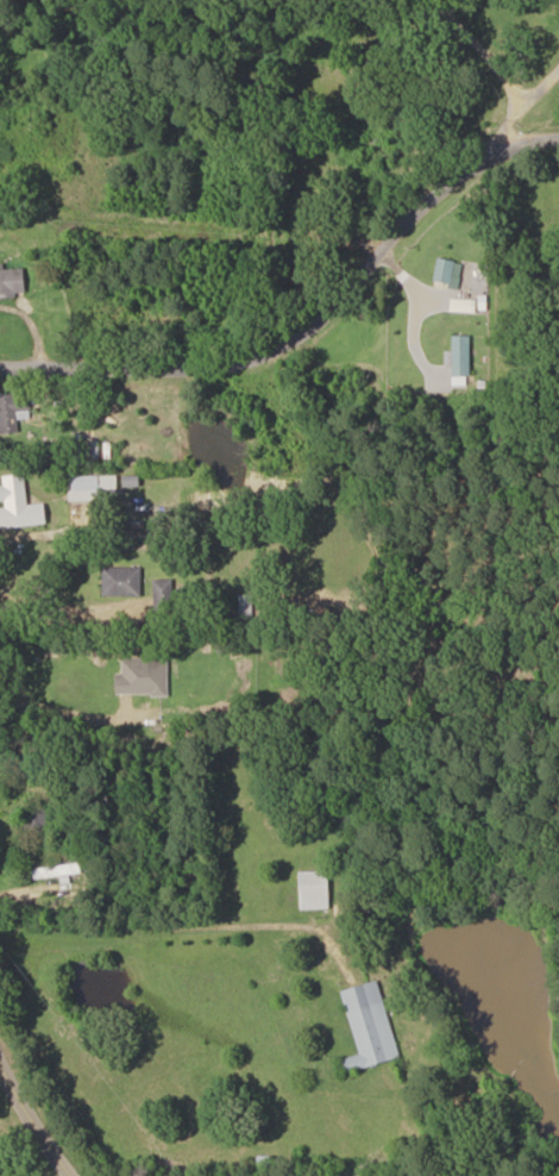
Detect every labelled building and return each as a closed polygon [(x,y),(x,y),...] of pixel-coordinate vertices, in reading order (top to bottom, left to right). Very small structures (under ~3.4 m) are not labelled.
[(464,262),(439,257),(433,283),(458,288),(464,262)] [(4,269),(4,264),(0,265),(0,295),(26,295),(25,268),(4,269)] [(468,336),(454,336),(454,367),(468,367),(468,336)] [(31,419),(30,391),(0,393),(0,435),(19,434),(19,420),(31,419)] [(74,464),(99,464),(99,440),(86,440),(86,434),(74,434),(74,464)] [(46,503),(28,505),(25,474),(1,476),(3,508),(0,508),(0,528),(47,525),(46,503)] [(70,475),(70,501),(118,501),(118,475),(70,475)] [(103,596),(142,596),(142,567),(103,567),(103,596)] [(172,608),(172,580),(155,580),(155,608),(172,608)] [(239,615),(251,615),(252,595),(239,595),(239,615)] [(169,695),(169,658),(119,658),(119,695),(169,695)] [(25,837),(49,836),(48,805),(23,806),(25,837)] [(33,869),(35,879),(81,873),(79,863),(33,869)] [(330,909),(330,871),(300,871),(300,909),(330,909)] [(380,981),(343,990),(358,1055),(344,1058),(347,1071),(399,1059),(380,981)] [(272,1167),(272,1156),(258,1156),(258,1167),(272,1167)]
